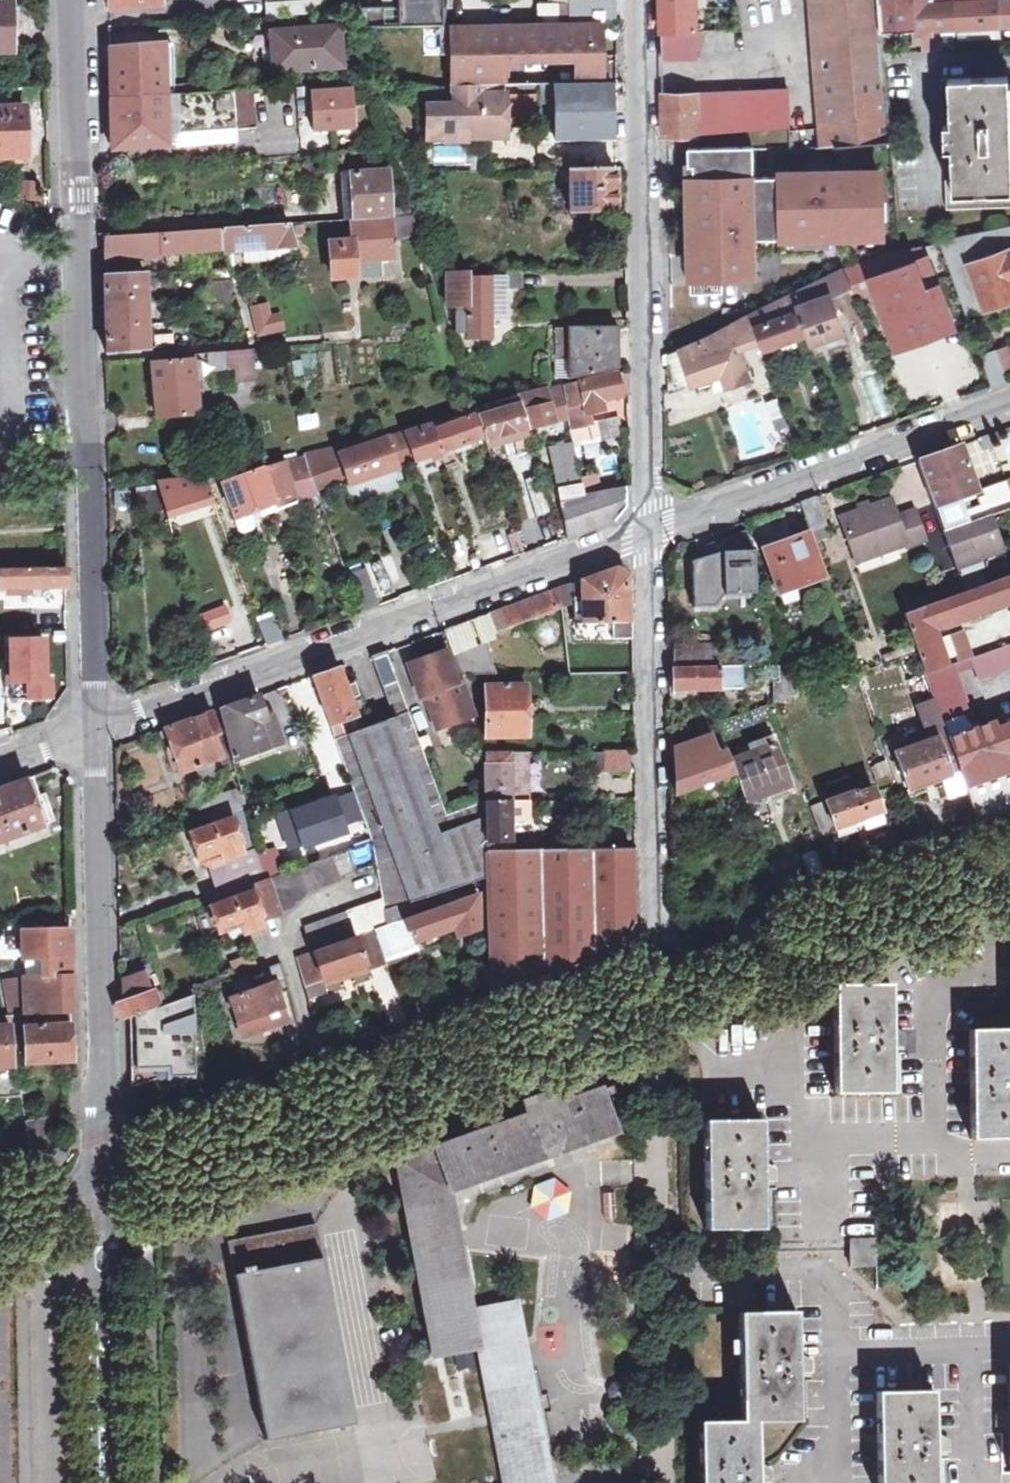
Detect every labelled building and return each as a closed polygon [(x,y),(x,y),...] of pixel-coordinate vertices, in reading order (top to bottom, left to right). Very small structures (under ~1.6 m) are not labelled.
[(108,9),(158,6),(158,0),(108,0),(108,2),(108,9)] [(332,12),(328,0),(266,0),(267,17),(332,12)] [(397,8),(360,9),(360,31),(442,29),(446,0),(397,0),(397,8)] [(566,25),(598,24),(615,24),(615,0),(566,0),(566,25)] [(661,29),(662,57),(696,54),(695,34),(694,0),(661,0),(661,29)] [(827,150),(890,147),(883,53),(882,37),(897,36),(898,28),(1009,24),(1009,0),(979,0),(979,1),(924,3),(924,0),(816,0),(827,150)] [(0,6),(0,51),(11,51),(10,6),(0,6)] [(566,25),(451,28),(453,85),(495,84),(504,84),(503,61),(599,58),(598,24),(566,25)] [(272,71),(340,66),(337,28),(269,32),(272,71)] [(231,89),(231,78),(221,79),(221,69),(205,70),(205,82),(191,82),(191,87),(173,88),(171,46),(108,49),(112,142),(113,149),(174,146),(173,134),(253,130),(251,88),(231,89)] [(503,61),(504,84),(599,82),(599,58),(503,61)] [(1009,208),(1009,147),(1006,78),(941,80),(947,209),(1009,208)] [(599,82),(554,83),(556,146),(601,145),(600,138),(614,137),(612,88),(599,88),(599,82)] [(453,85),(448,85),(448,107),(422,108),(422,133),(461,132),(461,128),(499,127),(499,96),(495,95),(495,84),(453,85)] [(663,133),(790,129),(788,89),(662,92),(663,133)] [(351,92),(311,94),(313,134),(353,132),(351,92)] [(535,95),(499,96),(499,127),(536,125),(535,95)] [(29,159),(28,109),(0,109),(0,159),(29,159)] [(461,128),(461,132),(461,140),(500,139),(499,127),(461,128)] [(446,166),(464,164),(463,147),(445,148),(446,166)] [(754,147),(688,149),(689,206),(691,293),(722,292),(722,276),(752,275),(751,229),(780,228),(781,239),(800,239),(821,238),(880,238),(879,173),(811,174),(811,177),(786,178),(754,178),(754,147)] [(570,213),(614,212),(613,168),(607,168),(569,169),(570,213)] [(390,216),(392,216),(389,170),(343,172),(344,220),(350,219),(351,241),(330,243),(333,276),(380,274),(379,260),(393,260),(392,238),(390,216)] [(19,201),(35,200),(34,181),(18,181),(19,201)] [(42,203),(55,203),(55,190),(42,190),(42,203)] [(390,216),(392,238),(416,236),(409,215),(392,216),(390,216)] [(290,224),(103,238),(103,261),(159,257),(158,254),(296,246),(290,224)] [(964,314),(1009,299),(1009,226),(938,240),(964,314)] [(895,267),(923,258),(919,248),(901,251),(890,255),(895,267)] [(947,321),(923,258),(895,267),(890,255),(843,270),(667,355),(667,358),(667,370),(668,388),(687,382),(687,384),(709,377),(713,388),(747,375),(741,360),(761,353),(751,328),(756,326),(765,348),(806,334),(810,344),(842,332),(832,303),(852,295),(852,293),(873,285),(894,341),(947,321)] [(495,271),(495,289),(519,288),(520,271),(495,271)] [(447,273),(447,306),(466,306),(466,313),(456,312),(457,333),(467,334),(467,338),(489,339),(488,272),(447,273)] [(103,277),(106,351),(146,349),(143,276),(103,277)] [(210,284),(198,293),(198,301),(228,300),(227,283),(210,284)] [(275,302),(250,306),(255,338),(280,333),(275,302)] [(617,367),(617,326),(568,327),(568,329),(556,329),(556,346),(567,346),(568,356),(552,356),(552,364),(568,364),(567,379),(617,367)] [(989,386),(1006,380),(994,347),(978,353),(989,386)] [(208,371),(235,369),(237,381),(253,381),(250,351),(206,354),(208,371)] [(156,417),(197,414),(192,356),(151,359),(156,417)] [(430,456),(434,467),(444,463),(440,452),(483,437),(487,448),(529,436),(528,430),(569,419),(567,411),(583,407),(586,415),(602,410),(600,400),(621,395),(615,374),(562,386),(520,398),(405,433),(414,461),(430,456)] [(771,419),(773,418),(777,429),(786,425),(777,399),(765,404),(771,419)] [(983,451),(994,447),(994,445),(1004,442),(999,429),(977,436),(983,451)] [(396,468),(391,449),(405,444),(402,435),(362,446),(361,444),(336,452),(337,454),(344,477),(346,485),(353,482),(389,471),(396,468)] [(611,522),(626,507),(625,486),(583,495),(573,443),(550,450),(566,538),(611,522)] [(915,459),(933,509),(959,500),(978,493),(958,443),(915,459)] [(391,449),(396,468),(412,463),(405,444),(391,449)] [(337,454),(306,464),(314,487),(344,477),(337,454)] [(306,464),(303,457),(221,483),(235,524),(317,495),(314,487),(306,464)] [(389,471),(353,482),(360,501),(395,489),(389,471)] [(163,514),(206,499),(208,508),(198,512),(204,529),(221,522),(205,478),(156,483),(157,486),(135,488),(140,518),(163,514)] [(1004,484),(980,493),(982,497),(977,499),(983,517),(941,532),(947,546),(997,528),(992,513),(1009,507),(1009,500),(1004,484)] [(526,490),(534,515),(548,510),(540,486),(526,490)] [(827,526),(816,495),(799,501),(810,532),(827,526)] [(839,516),(852,553),(874,545),(876,551),(904,541),(905,544),(922,538),(912,509),(895,515),(889,498),(839,516)] [(997,528),(947,546),(953,564),(1003,547),(997,528)] [(697,551),(712,593),(753,578),(737,537),(697,551)] [(764,552),(778,592),(820,577),(806,537),(764,552)] [(874,545),(852,553),(853,558),(876,551),(874,545)] [(32,585),(32,588),(65,588),(65,568),(0,569),(0,585),(32,585)] [(378,606),(365,569),(346,576),(359,612),(378,606)] [(631,623),(631,580),(616,569),(572,585),(572,622),(631,623)] [(902,614),(916,653),(924,674),(970,657),(961,633),(944,634),(940,623),(971,612),(996,603),(1002,595),(1001,591),(1009,588),(1009,574),(902,614)] [(498,639),(510,635),(507,626),(555,608),(555,591),(488,615),(498,639)] [(233,622),(227,605),(200,615),(207,632),(233,622)] [(65,607),(32,608),(33,629),(65,628),(65,607)] [(267,645),(282,639),(272,613),(256,619),(267,645)] [(6,638),(7,701),(50,700),(49,637),(6,638)] [(970,657),(973,666),(977,676),(1009,664),(1009,643),(970,657)] [(457,674),(490,674),(479,644),(450,653),(457,674)] [(673,688),(733,687),(733,666),(716,666),(716,645),(673,645),(673,688)] [(304,989),(364,967),(366,973),(388,966),(388,968),(419,957),(416,950),(476,929),(476,893),(418,912),(414,901),(487,876),(489,995),(619,949),(632,924),(630,847),(510,850),(510,836),(540,829),(529,799),(528,794),(510,793),(510,780),(528,779),(526,751),(485,751),(486,800),(446,814),(386,651),(372,657),(393,718),(334,740),(371,842),(381,899),(303,927),(311,951),(296,957),(304,989)] [(444,651),(407,666),(420,699),(424,697),(437,730),(474,716),(460,681),(457,683),(444,651)] [(970,657),(924,674),(934,703),(943,726),(971,715),(956,673),(973,666),(970,657)] [(776,680),(773,681),(773,703),(803,693),(793,665),(776,665),(776,680)] [(738,677),(758,677),(758,666),(738,666),(738,677)] [(313,735),(330,729),(333,735),(340,733),(337,723),(355,716),(340,673),(338,669),(294,684),(313,735)] [(486,737),(526,736),(526,687),(485,687),(486,737)] [(281,744),(271,715),(264,718),(257,698),(219,711),(232,759),(281,744)] [(977,820),(1009,808),(1009,722),(992,728),(991,723),(947,738),(943,726),(934,703),(918,708),(928,739),(894,751),(907,789),(959,772),(977,820)] [(220,759),(212,737),(219,734),(212,714),(159,732),(174,775),(220,759)] [(736,773),(747,809),(792,793),(771,737),(746,746),(749,754),(732,761),(728,749),(716,753),(708,726),(674,737),(674,793),(736,773)] [(602,750),(602,767),(629,767),(629,750),(602,750)] [(52,822),(34,775),(0,788),(0,841),(52,822)] [(817,833),(830,828),(831,830),(880,814),(871,786),(809,807),(817,833)] [(264,926),(263,922),(278,917),(277,914),(294,908),(306,894),(297,868),(278,875),(269,851),(258,854),(257,849),(245,852),(230,812),(241,808),(235,790),(195,804),(202,822),(212,818),(214,824),(191,833),(200,857),(206,855),(221,895),(210,900),(220,931),(227,928),(229,937),(264,926)] [(274,816),(286,855),(363,830),(351,791),(274,816)] [(23,959),(41,959),(41,979),(1,979),(1,1015),(15,1014),(71,1012),(69,930),(23,931),(23,959)] [(234,966),(239,979),(250,975),(259,972),(254,959),(234,966)] [(255,989),(234,996),(230,998),(242,1035),(284,1020),(277,996),(289,992),(285,978),(283,978),(279,964),(259,972),(250,975),(255,989)] [(255,989),(250,975),(239,979),(229,982),(234,996),(255,989)] [(161,1076),(162,1090),(194,1076),(193,995),(159,1007),(149,978),(118,988),(119,1021),(129,1017),(131,1085),(161,1076)] [(891,1026),(889,983),(832,987),(833,1004),(836,1095),(895,1093),(892,1044),(891,1026)] [(71,1012),(15,1014),(15,1027),(24,1027),(72,1026),(71,1012)] [(0,1015),(0,1093),(20,1093),(16,1067),(11,1067),(8,1028),(15,1027),(15,1014),(1,1015),(0,1015)] [(24,1027),(25,1062),(73,1060),(72,1037),(72,1026),(24,1027)] [(892,1044),(909,1043),(909,1034),(908,1026),(891,1026),(892,1044)] [(967,1030),(969,1141),(1009,1141),(1009,1030),(967,1030)] [(611,1134),(595,1091),(551,1106),(546,1091),(517,1101),(521,1116),(491,1127),(430,1148),(444,1191),(611,1134)] [(760,1164),(759,1118),(702,1120),(705,1229),(762,1227),(761,1181),(760,1164)] [(29,1159),(48,1152),(43,1119),(24,1122),(29,1159)] [(466,1311),(451,1228),(445,1201),(444,1191),(430,1148),(392,1161),(430,1357),(443,1354),(477,1347),(470,1310),(466,1311)] [(761,1181),(778,1181),(778,1173),(777,1164),(760,1164),(761,1181)] [(530,1208),(546,1220),(568,1213),(572,1190),(553,1177),(532,1186),(530,1208)] [(614,1218),(614,1193),(602,1193),(603,1218),(614,1218)] [(320,1259),(314,1226),(226,1243),(232,1274),(243,1272),(241,1266),(253,1264),(254,1270),(320,1259)] [(875,1263),(874,1236),(849,1237),(849,1242),(850,1262),(875,1263)] [(351,1425),(320,1259),(254,1270),(253,1264),(241,1266),(243,1272),(232,1274),(264,1441),(323,1430),(351,1425)] [(477,1347),(489,1412),(492,1426),(503,1482),(550,1482),(549,1482),(522,1340),(514,1301),(478,1308),(470,1310),(477,1347)] [(754,1421),(799,1420),(798,1411),(797,1380),(797,1374),(797,1357),(795,1311),(737,1311),(741,1420),(697,1421),(698,1482),(755,1482),(755,1467),(754,1421)] [(797,1374),(815,1374),(815,1365),(815,1356),(797,1357),(797,1374)] [(934,1390),(875,1391),(877,1482),(935,1482),(935,1455),(934,1438),(934,1430),(934,1390)] [(989,1429),(1008,1429),(1008,1412),(989,1412),(989,1420),(989,1429)] [(935,1455),(953,1455),(953,1446),(953,1438),(934,1438),(935,1455)] [(773,1475),(773,1467),(755,1467),(755,1482),(773,1482),(773,1475)]
